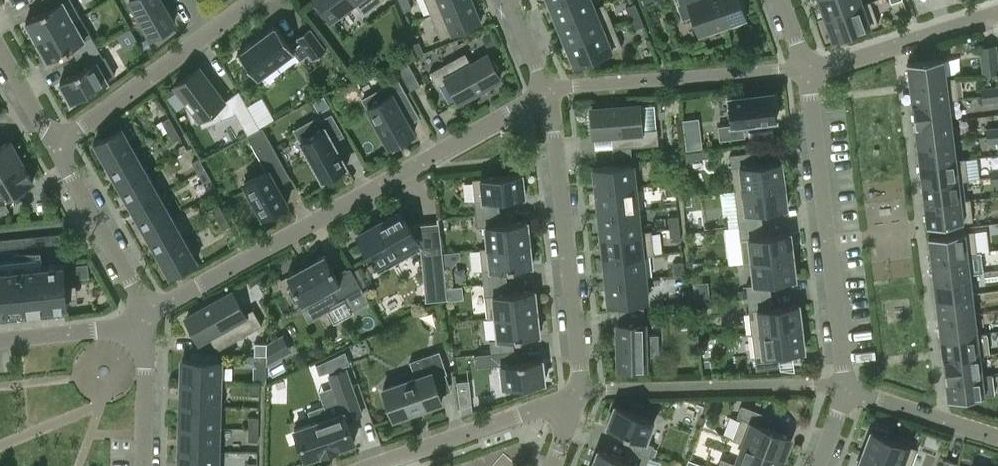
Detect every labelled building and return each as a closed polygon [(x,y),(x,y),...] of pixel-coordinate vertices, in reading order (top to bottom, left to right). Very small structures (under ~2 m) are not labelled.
[(72,0),(44,0),(49,8),(26,21),(37,40),(81,16),(72,0)] [(151,36),(157,32),(159,35),(169,29),(168,27),(174,23),(162,0),(130,0),(151,36)] [(383,0),(318,0),(332,18),(354,2),(363,15),(383,0)] [(409,0),(400,0),(405,11),(412,7),(409,0)] [(431,14),(466,0),(425,0),(431,14)] [(431,14),(441,38),(452,34),(453,35),(481,23),(471,0),(466,0),(431,14)] [(590,0),(553,0),(550,1),(558,23),(605,4),(604,3),(593,7),(590,0)] [(680,3),(678,4),(683,18),(692,15),(699,35),(746,19),(739,0),(679,0),(680,3)] [(826,17),(870,1),(861,4),(860,0),(820,0),(826,17)] [(870,1),(826,17),(834,39),(878,24),(870,1)] [(626,7),(630,18),(639,14),(635,3),(626,7)] [(613,25),(605,4),(558,23),(567,44),(613,25)] [(639,14),(630,18),(635,29),(644,25),(639,14)] [(81,16),(37,40),(48,60),(71,47),(77,58),(98,46),(91,35),(85,39),(74,20),(81,16)] [(258,78),(294,51),(300,60),(309,53),(313,59),(326,50),(310,27),(297,37),(298,38),(290,44),(276,25),(239,52),(241,56),(239,58),(246,67),(249,65),(258,78)] [(613,25),(567,44),(576,66),(611,51),(622,47),(613,25)] [(491,34),(483,38),(488,47),(496,43),(491,34)] [(416,55),(424,52),(419,41),(411,44),(416,55)] [(995,44),(979,46),(983,74),(997,72),(997,66),(995,44)] [(98,46),(77,58),(83,69),(60,82),(71,102),(108,81),(97,61),(104,57),(98,46)] [(471,63),(465,52),(430,72),(437,85),(447,80),(459,101),(501,78),(497,71),(499,70),(493,60),(491,61),(487,54),(471,63)] [(907,62),(910,83),(955,78),(955,77),(946,78),(943,57),(907,62)] [(409,90),(420,84),(406,59),(395,65),(409,90)] [(202,126),(221,119),(216,107),(225,101),(199,67),(175,85),(189,104),(186,106),(192,122),(199,119),(202,126)] [(955,78),(910,83),(912,103),(958,98),(955,78)] [(398,79),(363,98),(390,147),(390,146),(392,150),(404,144),(402,140),(414,133),(400,107),(410,101),(398,79)] [(982,102),(992,101),(990,86),(980,88),(982,102)] [(239,90),(228,98),(236,113),(248,134),(260,128),(239,90)] [(744,135),(743,123),(776,119),(773,91),(727,97),(731,124),(719,126),(720,138),(744,135)] [(668,111),(680,110),(679,97),(667,98),(668,111)] [(958,98),(912,103),(915,124),(951,119),(948,99),(958,98)] [(590,117),(591,128),(593,128),(594,136),(612,134),(613,147),(658,143),(657,128),(641,129),(639,105),(592,109),(592,116),(590,117)] [(347,166),(333,141),(343,135),(332,114),(321,120),(319,116),(294,129),(322,180),(347,166)] [(699,146),(697,116),(682,117),(683,146),(699,146)] [(162,121),(168,131),(175,127),(169,117),(162,121)] [(951,119),(915,124),(917,144),(953,139),(951,119)] [(94,143),(107,166),(135,150),(122,127),(94,143)] [(175,127),(168,131),(174,142),(181,138),(175,127)] [(259,210),(263,217),(287,204),(273,178),(287,171),(263,127),(247,135),(266,170),(244,182),(253,200),(251,201),(257,211),(259,210)] [(987,142),(997,141),(995,127),(985,128),(987,142)] [(953,139),(917,144),(920,164),(965,159),(965,158),(956,159),(953,139)] [(21,161),(10,140),(0,146),(0,173),(21,161)] [(184,145),(177,148),(180,153),(187,150),(184,145)] [(135,150),(107,166),(119,187),(147,172),(135,150)] [(734,190),(784,184),(781,160),(755,164),(754,151),(730,154),(734,190)] [(192,162),(198,172),(205,168),(199,158),(192,162)] [(965,159),(920,164),(922,184),(968,179),(965,159)] [(21,161),(0,173),(0,214),(10,209),(3,198),(33,182),(21,161)] [(597,191),(635,187),(632,163),(594,167),(597,191)] [(205,168),(198,172),(204,183),(211,178),(205,168)] [(663,171),(665,183),(675,182),(673,170),(663,171)] [(160,194),(147,172),(119,187),(132,209),(160,194)] [(472,178),(476,214),(500,211),(499,199),(525,196),(522,173),(472,178)] [(968,179),(922,184),(925,205),(970,199),(970,198),(965,199),(963,180),(968,179)] [(675,182),(665,183),(666,195),(676,194),(675,182)] [(734,190),(739,226),(763,223),(761,211),(787,207),(784,184),(734,190)] [(597,191),(599,214),(637,209),(635,187),(597,191)] [(160,194),(132,209),(144,231),(172,216),(160,194)] [(970,199),(925,205),(927,226),(973,220),(970,199)] [(217,219),(224,215),(218,205),(211,209),(217,219)] [(447,298),(438,217),(437,217),(437,222),(410,224),(401,209),(357,234),(369,256),(368,257),(371,263),(372,262),(378,272),(420,248),(426,301),(447,298)] [(599,214),(602,236),(640,232),(639,231),(637,209),(599,214)] [(500,211),(476,214),(477,226),(485,225),(487,247),(530,243),(527,220),(501,223),(500,211)] [(224,215),(217,219),(223,229),(230,225),(224,215)] [(184,238),(172,216),(144,231),(157,253),(184,238)] [(668,217),(670,229),(680,228),(678,216),(668,217)] [(739,226),(743,262),(793,255),(790,232),(764,235),(763,223),(739,226)] [(680,228),(670,229),(671,241),(681,240),(680,228)] [(602,236),(604,259),(642,255),(654,254),(651,230),(639,231),(640,232),(602,236)] [(928,236),(931,257),(977,252),(974,230),(928,236)] [(65,242),(64,233),(0,240),(0,249),(65,242)] [(184,238),(157,253),(169,276),(197,260),(184,238)] [(530,243),(487,247),(479,248),(483,283),(507,280),(506,268),(532,265),(530,243)] [(977,252),(931,257),(933,277),(974,272),(972,253),(977,252)] [(362,289),(350,267),(337,275),(325,254),(287,275),(302,303),(330,288),(338,302),(362,289)] [(604,259),(607,282),(645,277),(642,255),(604,259)] [(746,285),(747,297),(771,294),(770,282),(796,279),(793,255),(743,262),(743,263),(751,262),(754,284),(746,285)] [(674,274),(684,273),(683,261),(673,262),(674,274)] [(27,309),(68,305),(63,262),(0,269),(0,312),(27,309)] [(75,265),(76,277),(88,276),(87,264),(75,265)] [(933,277),(936,298),(972,293),(970,273),(974,273),(974,272),(933,277)] [(647,301),(645,277),(607,282),(609,305),(647,301)] [(507,280),(483,283),(487,317),(495,317),(537,312),(535,290),(509,292),(507,280)] [(684,302),(694,301),(693,290),(683,291),(684,302)] [(232,292),(186,318),(190,324),(187,326),(193,336),(195,335),(199,341),(209,336),(217,350),(262,325),(253,309),(244,314),(232,292)] [(936,298),(938,318),(974,313),(972,293),(936,298)] [(747,297),(752,333),(802,327),(799,303),(773,306),(771,294),(747,297)] [(644,309),(618,309),(619,324),(617,324),(618,367),(626,367),(626,369),(638,369),(638,368),(645,368),(645,357),(657,356),(657,336),(645,337),(645,325),(644,325),(644,309)] [(537,312),(495,317),(497,339),(489,339),(491,352),(515,349),(513,337),(540,334),(537,312)] [(938,318),(941,338),(977,334),(974,313),(938,318)] [(805,350),(802,327),(752,333),(756,369),(780,366),(779,353),(805,350)] [(977,334),(941,338),(943,358),(979,354),(977,334)] [(267,343),(266,355),(291,351),(281,335),(267,343)] [(254,355),(256,355),(266,355),(267,343),(255,343),(254,355)] [(515,349),(491,352),(492,365),(500,364),(503,386),(545,382),(542,359),(516,362),(515,349)] [(345,351),(316,365),(320,375),(350,364),(345,351)] [(383,389),(393,418),(442,400),(434,377),(443,374),(435,352),(410,361),(415,377),(383,389)] [(979,354),(943,358),(946,378),(982,374),(979,354)] [(266,355),(256,355),(256,367),(266,367),(266,355)] [(182,381),(220,382),(220,359),(182,358),(182,381)] [(354,442),(346,419),(362,414),(346,369),(328,376),(340,413),(326,418),(325,413),(309,419),(311,423),(294,429),(305,459),(322,453),(338,448),(354,442)] [(984,395),(982,374),(946,378),(948,399),(984,395)] [(182,381),(181,404),(219,405),(220,382),(182,381)] [(259,396),(260,384),(250,383),(249,395),(259,396)] [(471,394),(458,395),(460,416),(473,411),(471,394)] [(181,404),(181,427),(218,428),(219,405),(181,404)] [(744,443),(783,457),(791,436),(759,424),(764,413),(741,404),(737,416),(740,418),(732,439),(743,443),(744,443)] [(627,447),(649,456),(654,444),(646,441),(654,420),(615,405),(606,426),(631,436),(627,447)] [(249,417),(248,429),(258,429),(259,417),(249,417)] [(898,465),(911,465),(918,448),(886,436),(888,431),(876,426),(874,431),(871,430),(862,452),(898,465)] [(181,427),(180,450),(218,451),(218,428),(181,427)] [(258,429),(248,429),(248,441),(258,441),(258,429)] [(718,465),(780,465),(783,457),(744,443),(743,443),(736,463),(721,458),(718,465)] [(591,465),(645,465),(649,456),(627,447),(622,459),(598,449),(591,465)] [(179,465),(217,465),(218,451),(180,450),(179,465)] [(862,452),(857,465),(898,465),(862,452)]
